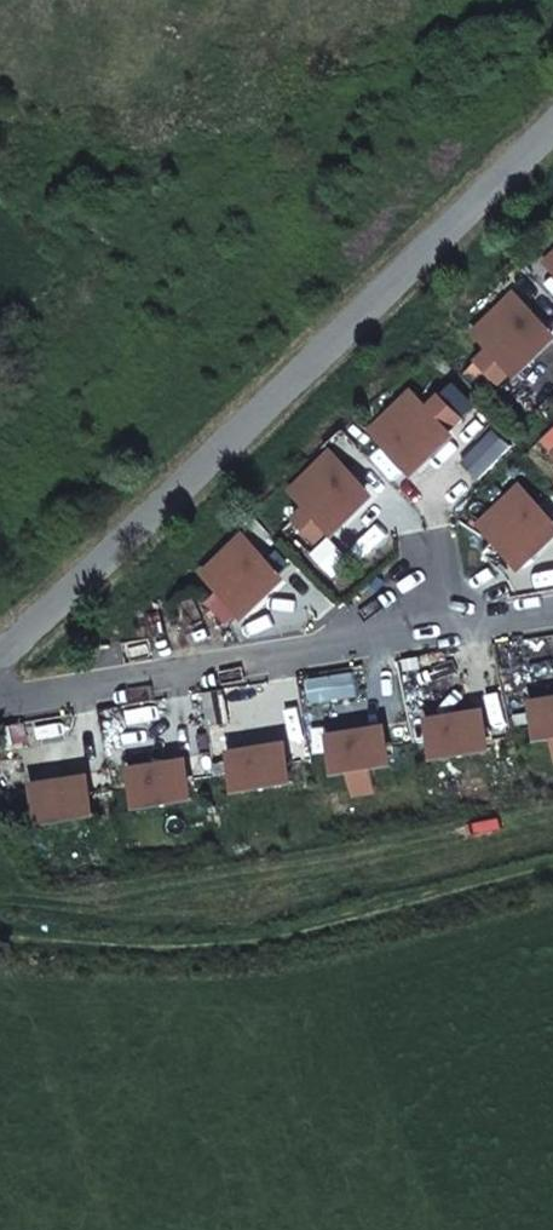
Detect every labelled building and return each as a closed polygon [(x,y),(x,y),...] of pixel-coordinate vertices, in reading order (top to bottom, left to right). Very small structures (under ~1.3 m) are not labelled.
[(490,348),(478,361),(499,383),(551,334),(514,295),(475,332),(490,348)] [(478,361),(466,373),(487,395),(499,383),(478,361)] [(455,383),(443,395),(464,418),(476,406),(455,383)] [(414,391),(375,427),(412,467),(464,418),(443,395),(430,407),(414,391)] [(296,519),(317,541),(369,492),(331,454),(293,490),(308,507),(296,519)] [(518,563),(552,530),(552,520),(521,486),(480,524),(496,541),(518,563)] [(296,519),(283,530),(305,553),(317,541),(296,519)] [(220,591),(241,613),(293,564),(256,525),(217,562),(233,578),(220,591)] [(496,541),(484,553),(505,575),(518,563),(496,541)] [(220,591),(208,602),(230,625),(241,613),(220,591)] [(533,711),(538,741),(552,739),(552,708),(533,711)] [(487,750),(482,719),(429,728),(434,759),(487,750)] [(383,736),(330,745),(334,776),(352,773),(355,795),(375,791),(371,769),(388,767),(383,736)] [(284,753),(230,762),(236,792),(289,783),(284,753)] [(185,769),(131,778),(137,808),(189,799),(185,769)] [(86,785),(32,794),(37,825),(91,816),(86,785)]
